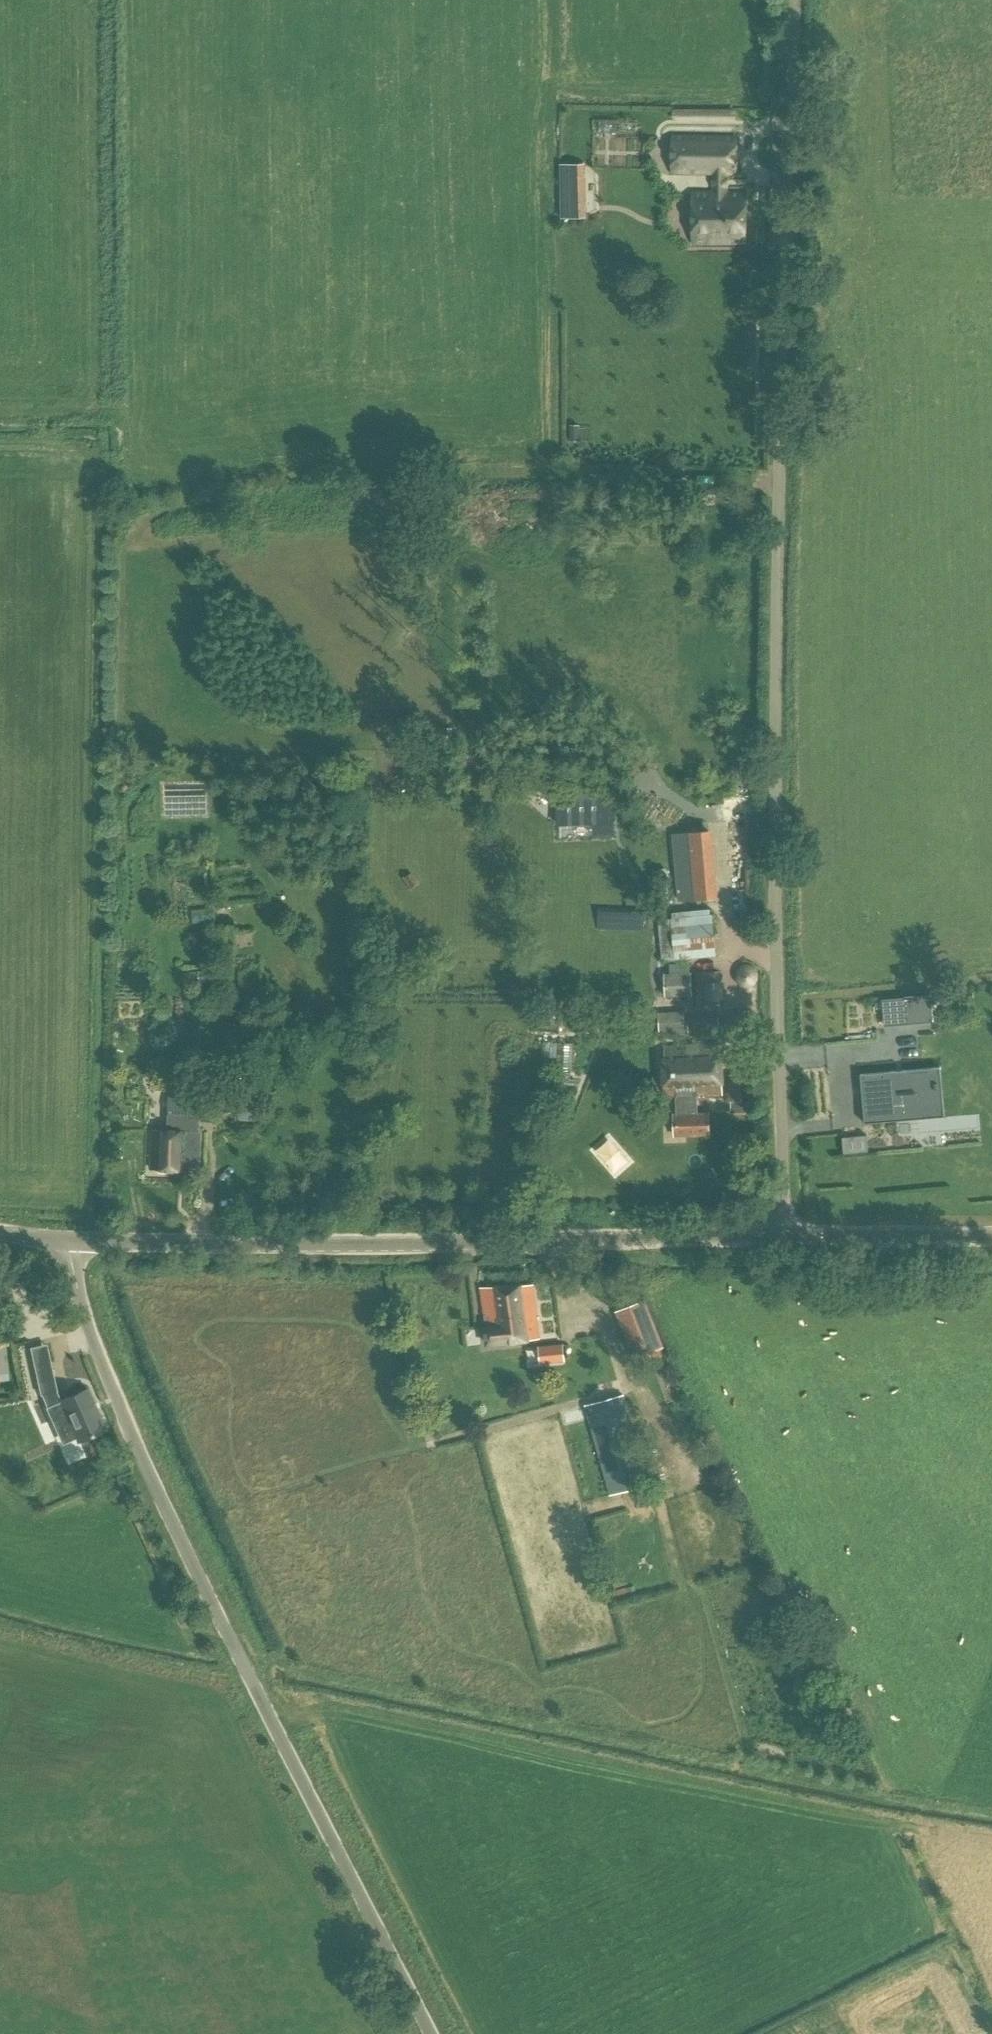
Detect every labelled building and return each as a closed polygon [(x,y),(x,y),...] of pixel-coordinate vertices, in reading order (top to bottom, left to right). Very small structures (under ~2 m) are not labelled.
[(673,137),(673,171),(713,172),(713,193),(693,193),(693,242),(745,242),(746,194),(727,193),(727,172),(736,172),(736,138),(673,137)] [(583,177),(563,177),(564,205),(584,205),(583,177)] [(558,800),(558,825),(613,823),(613,798),(558,800)] [(715,898),(709,832),(675,835),(681,901),(715,898)] [(674,918),(659,919),(663,960),(716,956),(712,914),(710,914),(709,909),(674,912),(674,918)] [(697,973),(698,1009),(719,1009),(718,973),(697,973)] [(666,975),(667,996),(691,995),(690,974),(666,975)] [(933,1021),(931,994),(904,996),(906,1023),(933,1021)] [(551,1001),(550,1013),(560,1014),(561,1001),(551,1001)] [(691,1010),(670,1011),(671,1035),(692,1034),(691,1010)] [(695,1019),(695,1032),(723,1032),(722,1019),(695,1019)] [(664,1048),(666,1098),(677,1098),(677,1113),(676,1113),(676,1135),(709,1134),(708,1113),(696,1113),(696,1097),(723,1096),(722,1046),(664,1048)] [(861,1075),(865,1117),(907,1113),(907,1105),(940,1102),(937,1068),(861,1075)] [(731,1100),(731,1112),(752,1112),(752,1076),(729,1076),(730,1100),(731,1100)] [(219,1117),(220,1094),(192,1093),(191,1115),(197,1116),(219,1117)] [(199,1166),(200,1131),(197,1131),(197,1116),(191,1115),(170,1114),(170,1130),(154,1129),(152,1168),(189,1170),(189,1166),(199,1166)] [(841,1137),(843,1153),(868,1151),(866,1134),(841,1137)] [(482,1288),(487,1326),(486,1326),(488,1345),(540,1339),(533,1284),(482,1288)] [(648,1306),(618,1321),(639,1364),(669,1348),(648,1306)] [(539,1347),(541,1364),(564,1362),(562,1344),(539,1347)] [(51,1369),(36,1372),(41,1396),(41,1395),(55,1427),(68,1421),(76,1438),(77,1441),(105,1429),(87,1388),(60,1400),(56,1390),(51,1369)] [(585,1405),(610,1494),(648,1484),(623,1394),(585,1405)]
